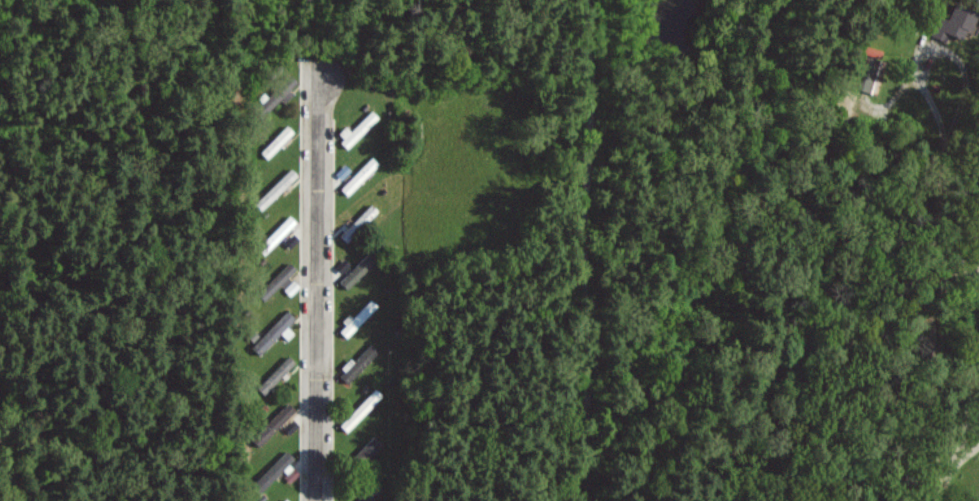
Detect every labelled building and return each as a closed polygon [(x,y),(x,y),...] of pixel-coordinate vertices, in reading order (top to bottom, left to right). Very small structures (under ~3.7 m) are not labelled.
[(968,30),(973,32),(978,18),(978,10),(955,0),(952,0),(939,32),(964,42),(968,30)] [(282,97),(275,89),(263,101),(271,108),(282,97)] [(380,116),(373,109),(353,131),(347,126),(338,135),(351,147),(380,116)] [(295,131),(288,124),(262,151),(269,158),(295,131)] [(342,188),(349,195),(380,163),(373,156),(342,188)] [(267,205),(299,175),(293,168),(260,198),(267,205)] [(380,210),(373,203),(340,234),(348,241),(380,210)] [(273,245),(297,222),(290,215),(266,238),(273,245)] [(347,289),(376,261),(368,252),(338,280),(347,289)] [(297,269),(291,262),(268,283),(275,290),(282,284),(291,294),(299,287),(289,276),(297,269)] [(378,306),(370,298),(339,328),(346,336),(378,306)] [(295,333),(288,326),(297,318),(290,310),(251,346),(259,355),(282,333),(288,339),(295,333)] [(376,349),(370,344),(355,361),(352,359),(338,374),(347,382),(376,349)] [(347,431),(381,394),(374,388),(340,425),(347,431)] [(296,409),(289,402),(269,423),(277,430),(296,409)] [(266,488),(296,457),(287,449),(258,480),(266,488)]
